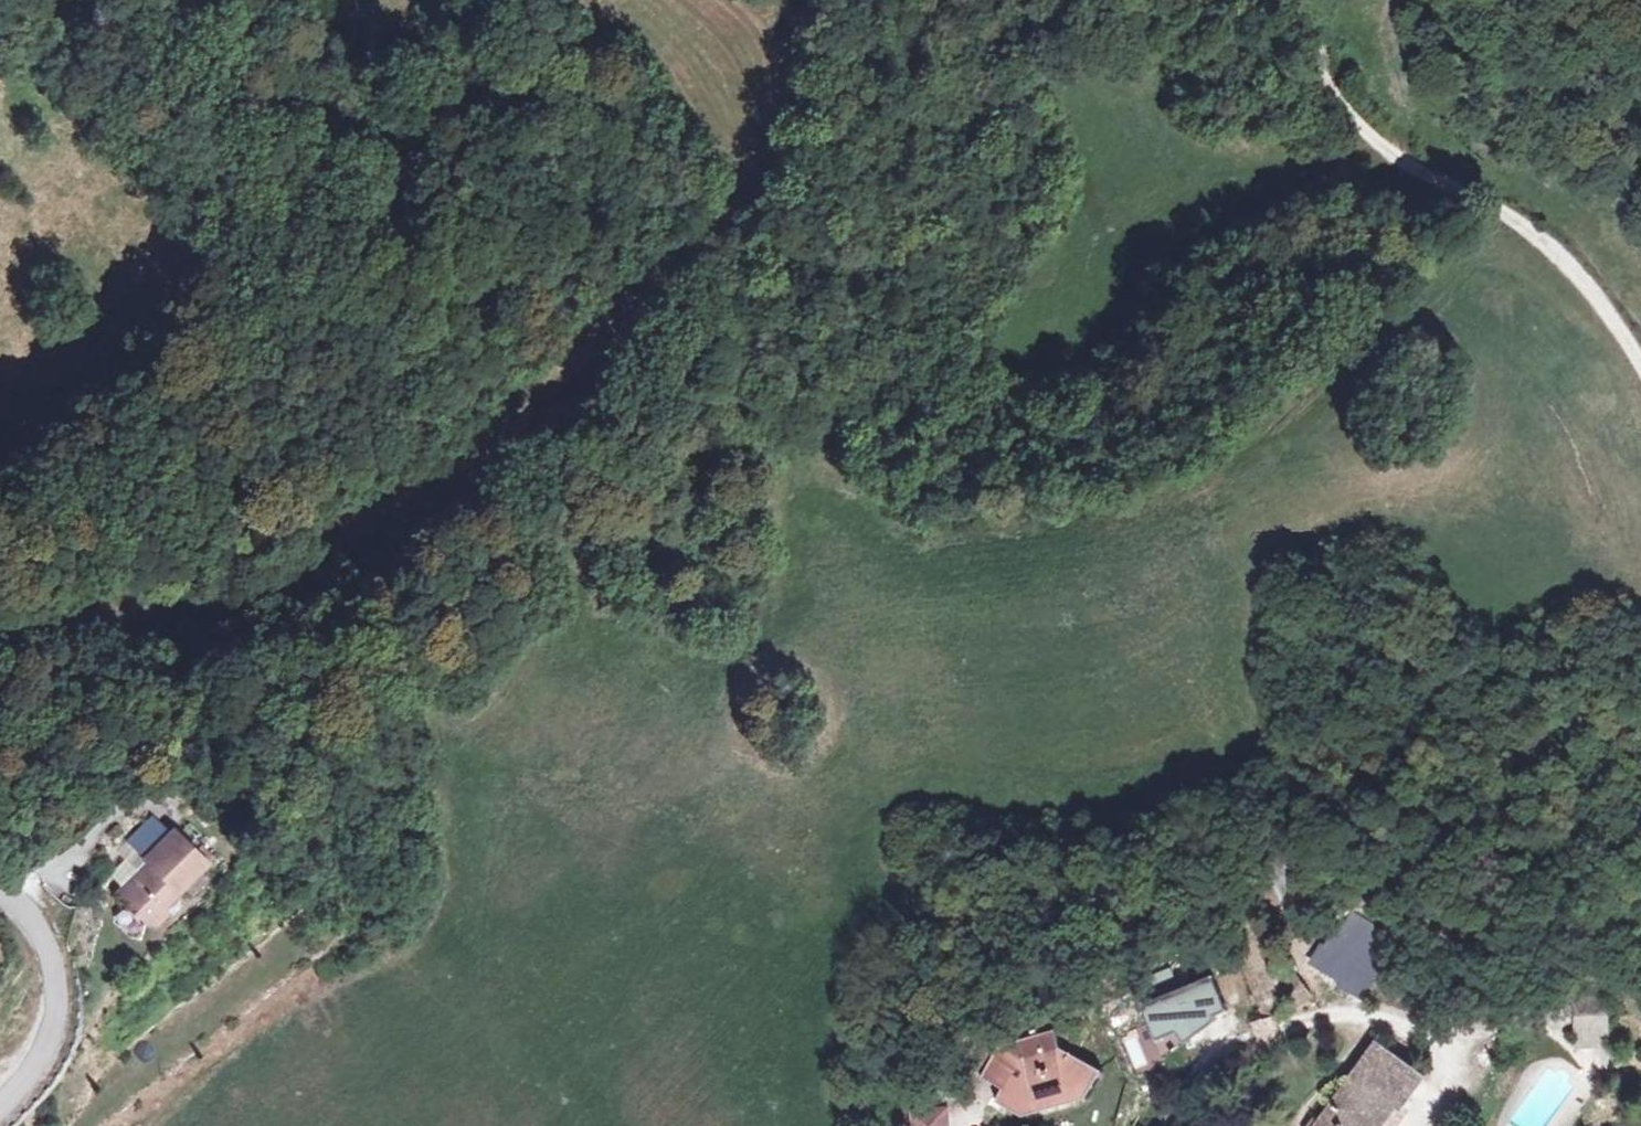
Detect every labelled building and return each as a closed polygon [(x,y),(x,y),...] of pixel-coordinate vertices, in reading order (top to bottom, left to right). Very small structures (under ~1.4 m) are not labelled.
[(162,903),(206,860),(170,826),(140,858),(145,864),(115,890),(148,922),(149,921),(150,922),(153,923),(156,923),(159,923),(160,922),(162,920),(164,918),(164,916),(165,913),(164,911),(162,903)] [(1355,906),(1310,959),(1361,1001),(1406,948),(1355,906)] [(1213,980),(1146,1006),(1156,1036),(1177,1028),(1185,1037),(1214,1017),(1213,1013),(1226,1007),(1213,980)] [(1607,1011),(1575,1011),(1575,1046),(1607,1046),(1607,1011)] [(995,1110),(1026,1120),(1033,1095),(1062,1083),(1084,1095),(1097,1069),(1054,1049),(1054,1032),(996,1056),(983,1093),(1001,1097),(995,1110)] [(1391,1107),(1401,1113),(1422,1083),(1377,1048),(1320,1125),(1377,1125),(1391,1107)] [(1026,1120),(1084,1095),(1062,1083),(1033,1095),(1026,1120)]
